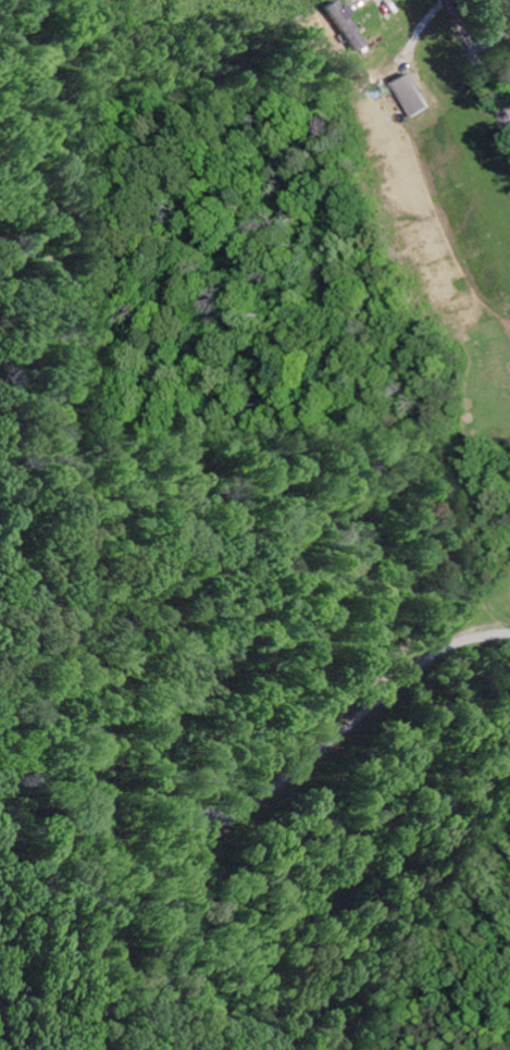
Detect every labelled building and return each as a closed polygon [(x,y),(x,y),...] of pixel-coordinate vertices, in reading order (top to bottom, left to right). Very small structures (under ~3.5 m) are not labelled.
[(351,14),(341,0),(335,0),(326,6),(358,50),(368,43),(348,16),(351,14)] [(428,107),(409,71),(392,81),(411,116),(428,107)]
